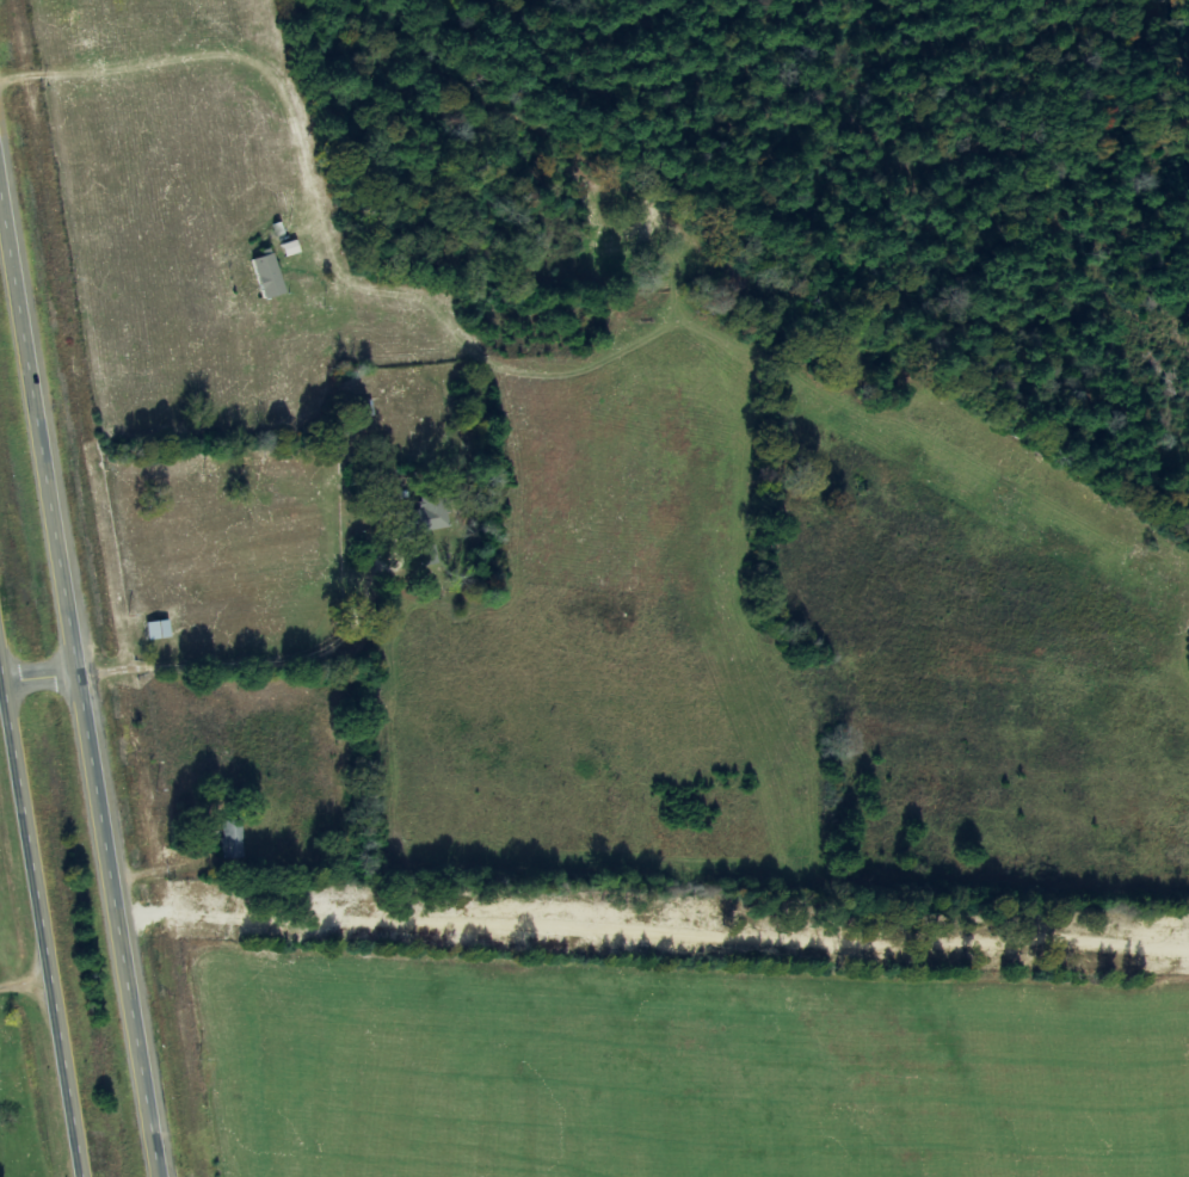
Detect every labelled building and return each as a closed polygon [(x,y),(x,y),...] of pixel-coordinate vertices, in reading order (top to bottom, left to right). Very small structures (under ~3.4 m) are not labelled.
[(288,292),(272,251),(251,259),(268,300),(288,292)] [(451,525),(442,493),(420,499),(422,509),(404,513),(410,536),(451,525)] [(243,822),(222,822),(223,860),(244,860),(243,822)]
